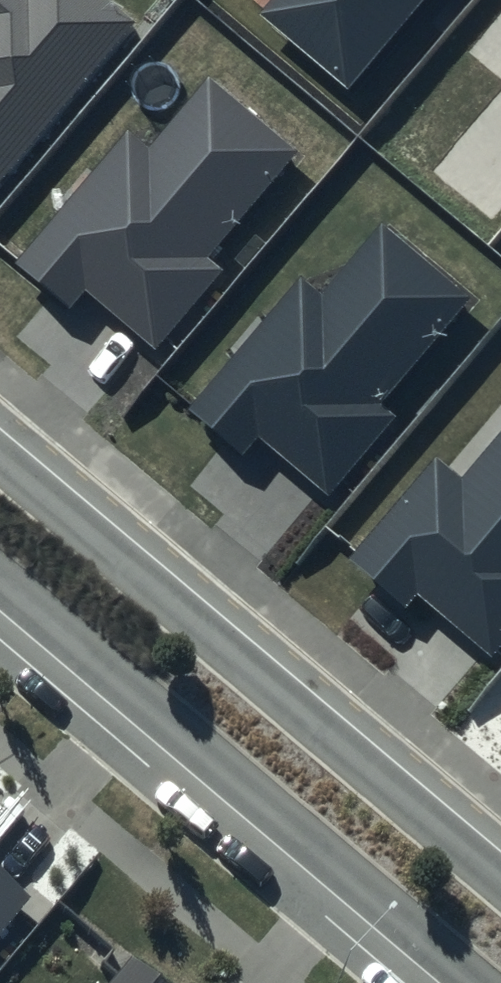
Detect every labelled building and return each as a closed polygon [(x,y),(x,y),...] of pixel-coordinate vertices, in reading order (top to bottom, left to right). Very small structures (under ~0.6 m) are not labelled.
[(109,0),(0,0),(0,189),(136,21),(109,0)] [(257,13),(350,89),(423,0),(268,0),(257,13)] [(297,152),(209,80),(149,153),(125,133),(19,263),(70,305),(82,290),(156,350),(223,268),(210,258),(297,152)] [(476,296),(382,219),(321,293),(302,278),(194,409),(243,450),(257,432),(332,494),(400,412),(388,402),(476,296)] [(460,479),(434,457),(348,559),(405,606),(418,590),(492,653),(500,643),(500,430),(460,479)] [(31,895),(0,870),(0,932),(31,895)] [(130,953),(106,982),(167,982),(130,953)]
